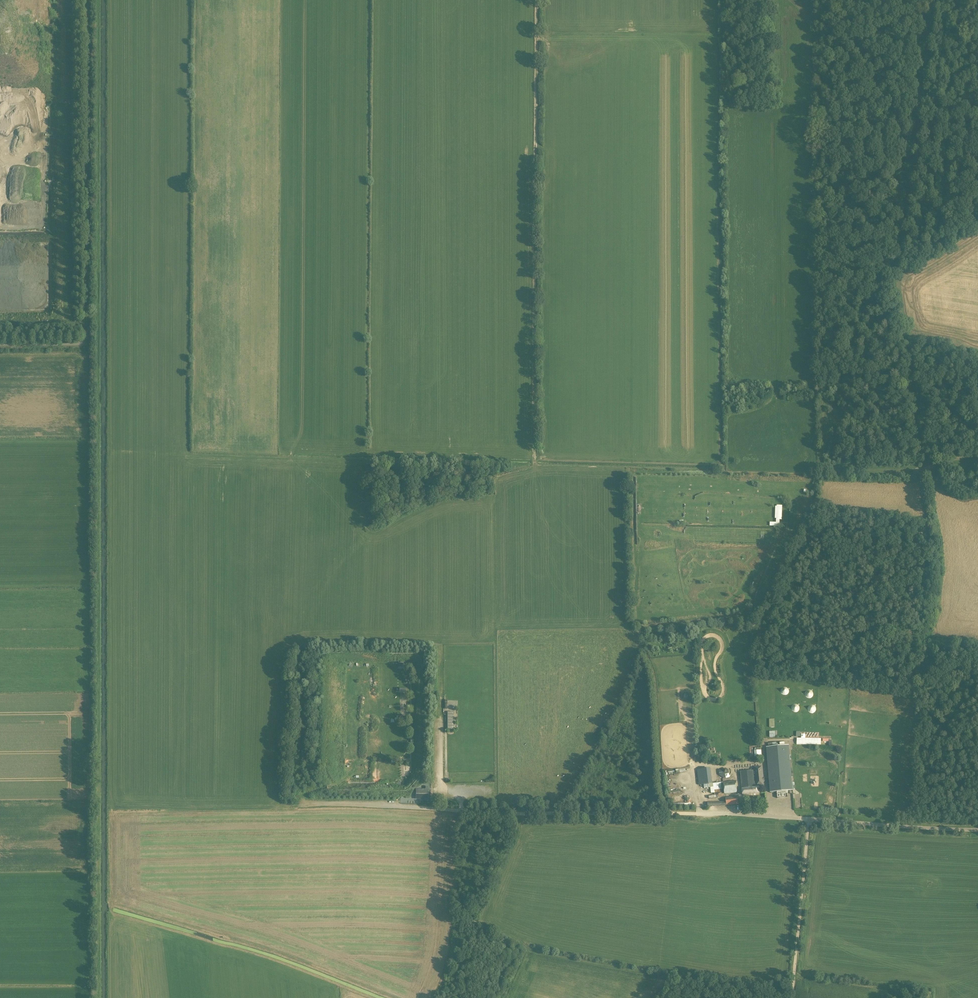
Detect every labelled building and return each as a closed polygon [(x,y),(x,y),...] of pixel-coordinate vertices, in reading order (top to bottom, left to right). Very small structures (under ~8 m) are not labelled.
[(804,694),(809,698),(813,693),(808,689),(804,694)] [(791,706),(793,712),(799,710),(797,704),(791,706)] [(796,744),(822,744),(822,738),(806,738),(806,734),(802,734),(802,738),(796,738),(796,744)] [(789,745),(766,747),(770,792),(793,790),(789,745)] [(740,771),(742,789),(743,795),(759,793),(759,788),(755,788),(755,786),(764,786),(763,781),(764,781),(764,777),(763,777),(762,766),(754,767),(754,770),(740,771)] [(709,768),(697,770),(699,785),(711,784),(709,768)] [(725,776),(724,773),(727,773),(726,769),(718,770),(720,777),(725,776)] [(736,781),(723,782),(724,794),(737,792),(736,781)] [(418,789),(418,799),(428,799),(428,790),(418,789)] [(738,796),(725,797),(726,802),(726,805),(739,804),(738,796)]
